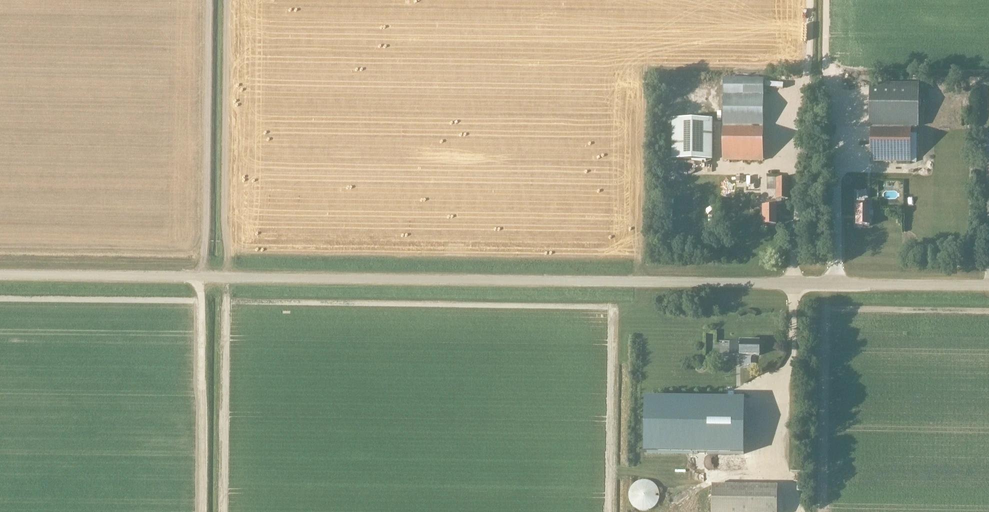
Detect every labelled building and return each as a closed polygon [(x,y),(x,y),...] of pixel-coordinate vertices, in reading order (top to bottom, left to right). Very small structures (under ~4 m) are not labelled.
[(723,95),(764,95),(764,80),(723,79),(723,95)] [(871,85),(870,162),(916,162),(916,134),(910,134),(910,127),(916,127),(917,85),(871,85)] [(763,127),(764,95),(723,95),(723,125),(762,126),(762,127),(763,127)] [(672,119),(671,159),(712,160),(712,119),(672,119)] [(762,161),(762,127),(762,126),(723,125),(722,160),(762,161)] [(706,175),(705,165),(688,166),(688,175),(706,175)] [(743,188),(742,178),(734,179),(735,189),(743,188)] [(762,226),(776,226),(776,207),(775,207),(775,205),(780,205),(780,199),(787,199),(787,179),(775,179),(775,201),(766,201),(766,207),(762,207),(762,226)] [(856,208),(856,226),(869,226),(870,208),(866,208),(866,202),(857,201),(857,208),(856,208)] [(759,356),(759,342),(740,341),(740,342),(734,342),(734,352),(740,352),(740,355),(759,356)] [(744,454),(744,400),(645,399),(644,453),(744,454)] [(646,480),(644,480),(643,480),(640,481),(638,482),(637,482),(635,483),(634,484),(634,485),(632,486),(632,487),(631,488),(631,489),(630,490),(630,492),(629,493),(629,495),(629,496),(629,498),(630,499),(630,500),(630,502),(631,503),(632,504),(632,505),(633,506),(634,507),(636,508),(636,509),(638,510),(640,511),(642,511),(644,511),(645,511),(646,511),(648,511),(649,511),(651,510),(652,509),(653,509),(655,508),(656,507),(657,505),(658,504),(659,503),(659,501),(660,500),(660,499),(660,497),(660,496),(660,494),(660,493),(660,492),(659,490),(659,489),(658,488),(657,486),(656,485),(654,483),(653,483),(652,482),(650,481),(648,480),(646,480)] [(712,511),(777,511),(777,487),(712,486),(712,511)]
